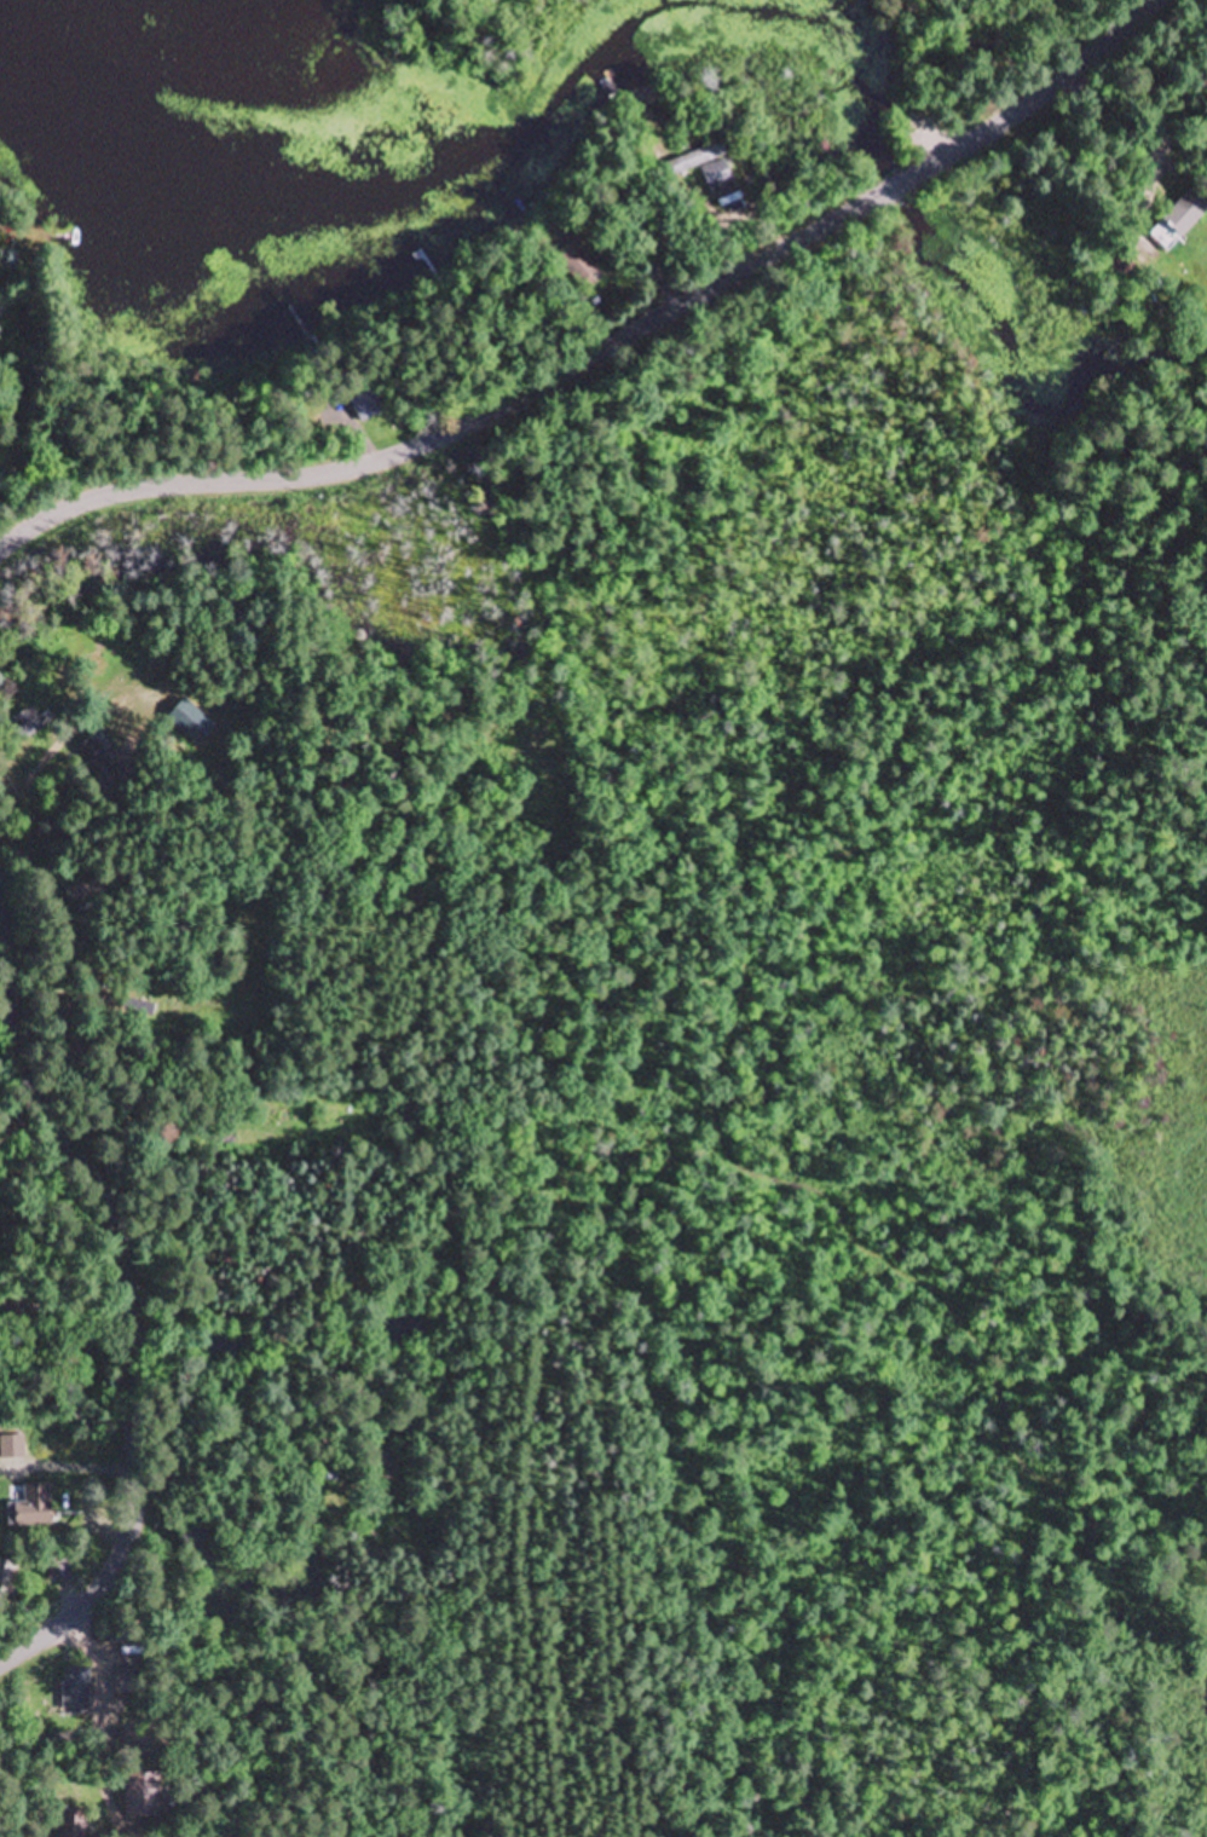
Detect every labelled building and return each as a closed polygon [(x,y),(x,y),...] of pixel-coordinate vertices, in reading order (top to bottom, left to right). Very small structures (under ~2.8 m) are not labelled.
[(665,163),(671,179),(701,168),(710,194),(735,185),(720,144),(665,163)] [(1194,189),(1148,236),(1167,255),(1206,214),(1206,202),(1194,189)] [(597,272),(573,241),(555,254),(579,286),(597,272)] [(386,412),(373,388),(349,401),(362,425),(386,412)] [(7,721),(17,743),(47,730),(37,708),(7,721)] [(150,1021),(155,1008),(127,999),(123,1012),(150,1021)] [(53,1526),(53,1503),(13,1503),(13,1526),(53,1526)] [(74,1582),(74,1552),(48,1552),(48,1582),(74,1582)] [(0,1561),(0,1594),(10,1597),(17,1564),(0,1561)] [(89,1711),(89,1670),(61,1670),(61,1711),(89,1711)] [(125,1819),(150,1819),(150,1775),(125,1775),(125,1819)]
